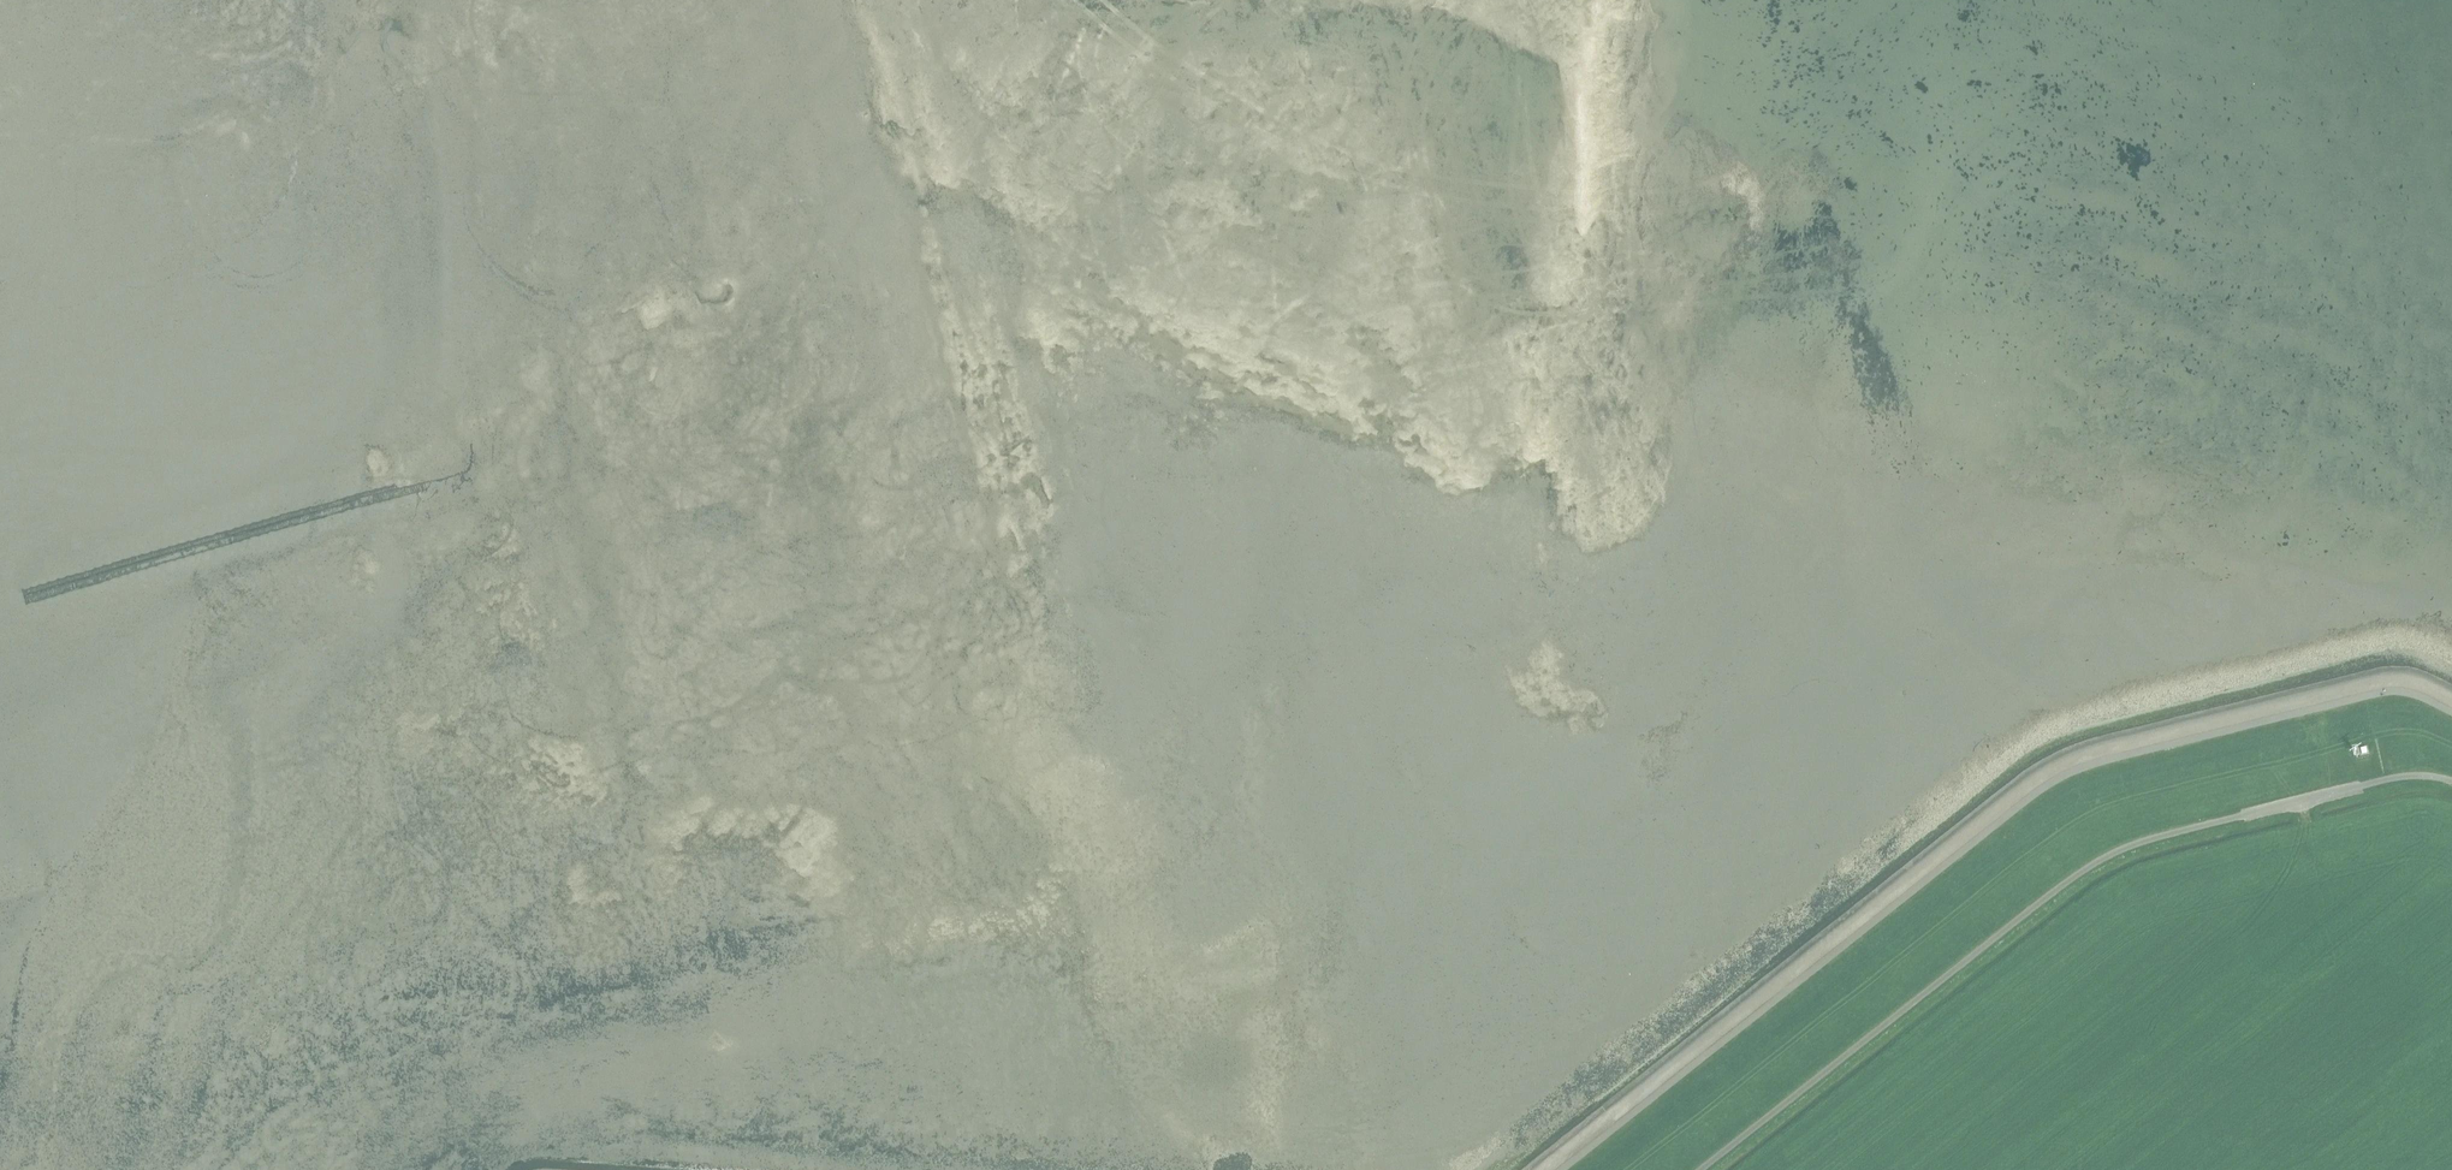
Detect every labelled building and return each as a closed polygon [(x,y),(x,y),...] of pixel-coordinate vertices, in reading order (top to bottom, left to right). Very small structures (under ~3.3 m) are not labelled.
[(1609,1107),(1617,1119),(1631,1110),(1623,1098),(1609,1107)]
